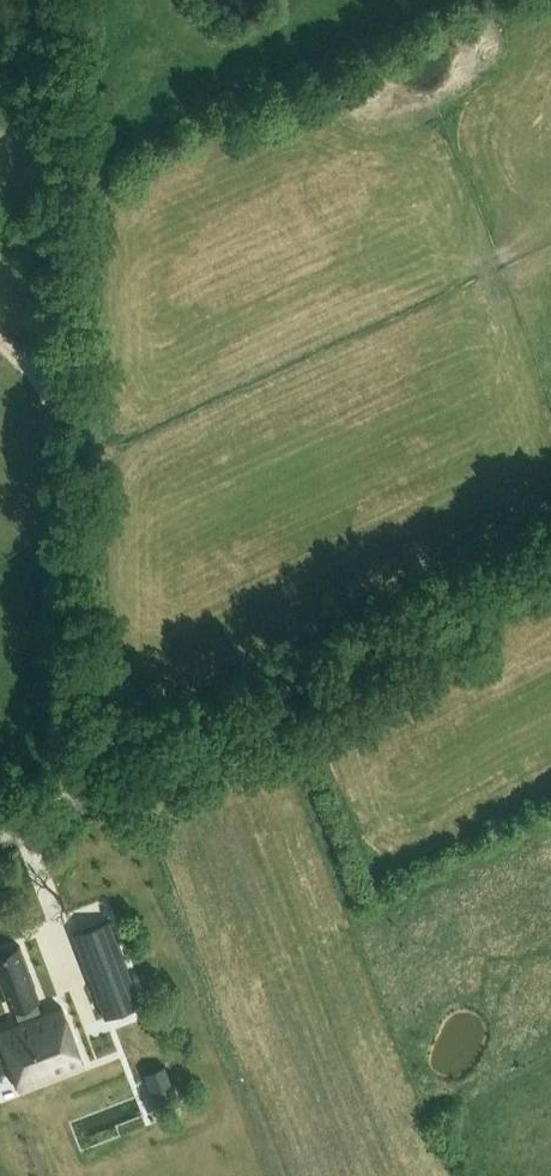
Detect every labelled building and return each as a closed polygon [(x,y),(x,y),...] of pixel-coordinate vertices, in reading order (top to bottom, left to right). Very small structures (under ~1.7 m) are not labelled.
[(0,952),(0,988),(3,996),(7,994),(21,1030),(0,1038),(0,1042),(18,1087),(20,1086),(16,1075),(49,1062),(53,1072),(83,1061),(59,1003),(51,1006),(53,1011),(41,1016),(29,985),(32,984),(17,946),(0,952)] [(85,966),(105,1019),(142,1004),(122,952),(85,966)] [(164,1049),(99,1069),(113,1115),(178,1094),(164,1049)]
